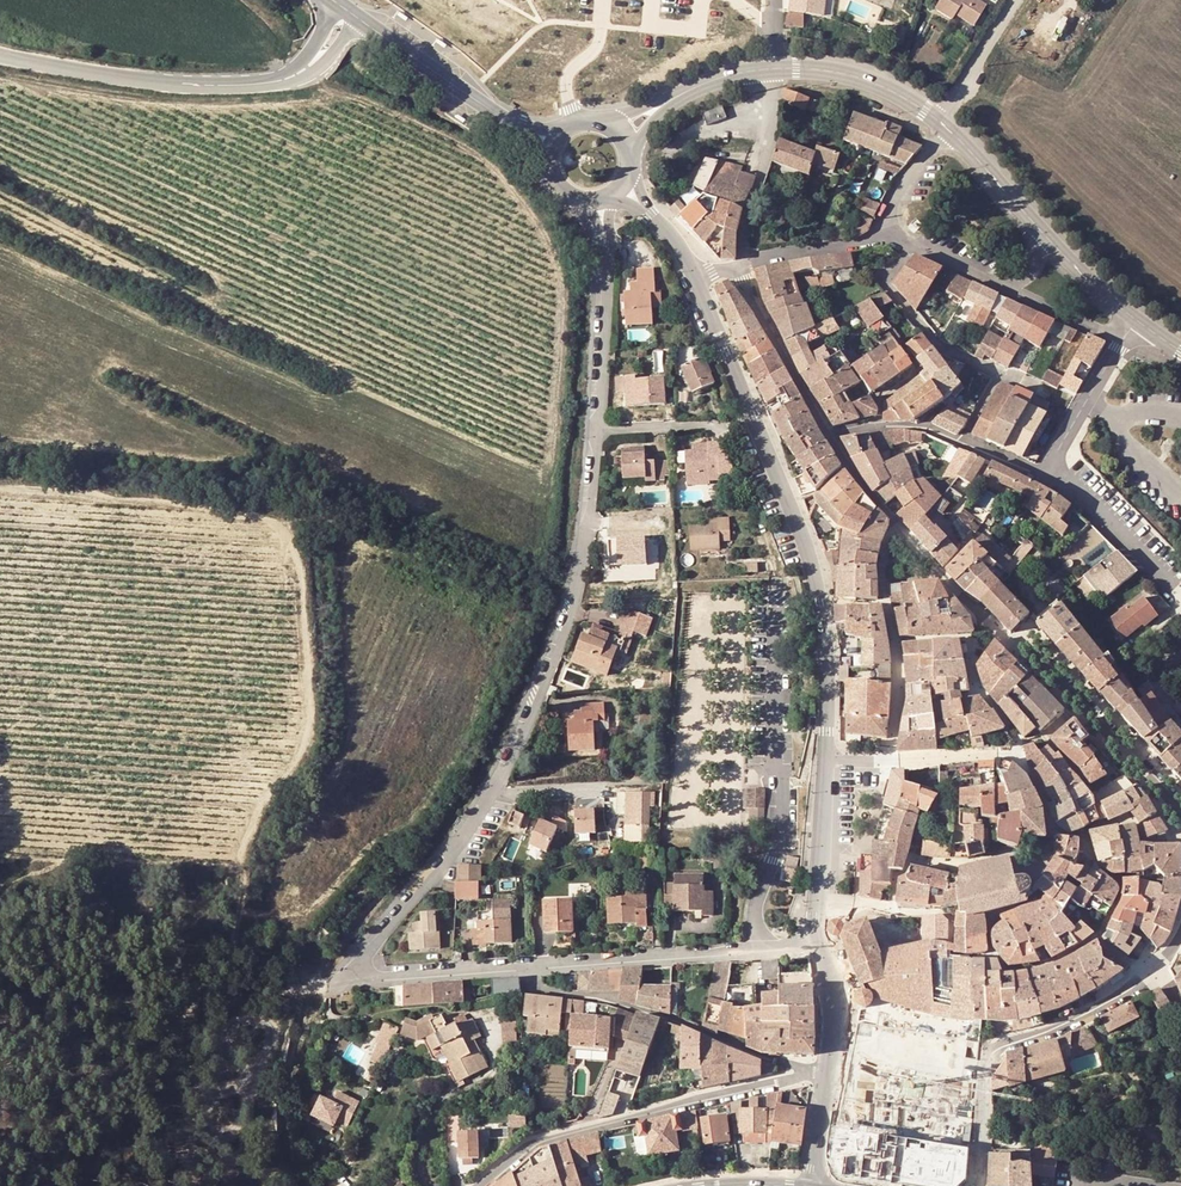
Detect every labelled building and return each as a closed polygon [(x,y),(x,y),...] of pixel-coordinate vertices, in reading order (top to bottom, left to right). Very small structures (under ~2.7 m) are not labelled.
[(789,16),(801,16),(816,18),(818,0),(790,0),(789,16)] [(934,9),(952,20),(955,15),(973,26),(986,6),(976,0),(939,0),(934,9)] [(801,30),(801,16),(789,16),(781,15),(781,30),(801,30)] [(893,24),(888,39),(898,43),(903,27),(893,24)] [(806,110),(809,100),(784,91),(783,104),(805,112),(806,110)] [(823,116),(826,106),(809,100),(806,110),(823,116)] [(887,127),(854,116),(844,141),(864,148),(869,133),(882,139),(887,127)] [(898,139),(901,131),(888,126),(887,128),(885,134),(898,139)] [(885,134),(887,128),(887,127),(882,139),(869,133),(864,148),(906,165),(922,149),(898,139),(885,134)] [(809,178),(811,171),(813,164),(833,171),(834,171),(840,155),(838,155),(817,148),(814,156),(778,142),(771,164),(782,168),(798,173),(809,178)] [(694,187),(705,192),(710,180),(717,162),(706,159),(694,187)] [(710,180),(723,184),(717,201),(718,201),(726,204),(741,212),(750,193),(755,177),(741,174),(742,168),(717,162),(710,180)] [(895,176),(898,173),(901,170),(890,165),(885,163),(883,169),(888,172),(888,176),(887,179),(892,181),(894,178),(895,176)] [(833,171),(813,164),(811,171),(838,180),(840,176),(832,174),(833,171)] [(798,173),(782,168),(780,172),(782,175),(794,179),(797,178),(798,173)] [(717,201),(723,184),(710,180),(705,192),(703,197),(717,201)] [(703,197),(702,198),(686,211),(679,217),(693,233),(707,217),(713,219),(718,201),(717,201),(703,197)] [(857,217),(872,220),(880,205),(861,198),(857,205),(855,216),(857,217)] [(718,230),(725,232),(736,234),(741,212),(726,204),(718,201),(713,219),(707,217),(693,233),(705,245),(718,230)] [(678,206),(672,212),(679,217),(686,211),(677,204),(676,205),(678,206)] [(845,227),(850,226),(849,215),(838,216),(839,230),(845,229),(845,227)] [(872,220),(857,217),(856,225),(856,237),(859,237),(867,232),(872,220)] [(845,239),(845,229),(839,230),(832,231),(833,241),(845,239)] [(823,232),(822,243),(833,241),(832,231),(823,232)] [(722,253),(721,262),(735,261),(736,234),(725,232),(722,253)] [(850,253),(810,261),(789,263),(793,276),(805,273),(813,272),(819,275),(853,268),(851,259),(850,256),(850,253)] [(916,312),(930,288),(940,273),(942,269),(914,256),(893,284),(916,312)] [(793,276),(789,263),(776,265),(755,272),(755,274),(757,282),(762,301),(766,307),(799,296),(793,276)] [(943,275),(940,273),(930,288),(933,290),(943,275)] [(966,292),(972,283),(955,275),(946,292),(962,301),(966,292)] [(833,277),(818,279),(821,290),(835,285),(833,277)] [(804,279),(810,293),(821,290),(818,279),(804,279)] [(654,283),(637,284),(638,293),(631,293),(624,294),(626,329),(628,329),(628,326),(652,325),(650,293),(654,293),(654,283)] [(720,300),(734,292),(728,283),(715,290),(720,300)] [(991,292),(984,289),(966,321),(982,329),(999,296),(991,292)] [(725,311),(731,330),(732,331),(742,322),(753,318),(747,308),(741,300),(734,292),(720,300),(725,311)] [(962,301),(961,301),(965,303),(970,294),(966,292),(962,301)] [(892,303),(885,294),(874,300),(880,309),(892,303)] [(788,312),(803,308),(799,296),(766,307),(771,316),(788,312)] [(1010,311),(1015,303),(1007,300),(1003,307),(1010,311)] [(877,323),(884,319),(871,301),(856,309),(862,319),(865,324),(866,324),(869,327),(877,323)] [(806,307),(803,308),(788,312),(791,326),(778,329),(784,343),(814,328),(806,307)] [(788,312),(771,316),(778,329),(791,326),(788,312)] [(742,322),(732,331),(738,345),(762,332),(753,318),(742,322)] [(814,328),(820,340),(839,330),(833,320),(814,328)] [(1056,322),(1049,333),(1070,343),(1078,332),(1071,329),(1063,325),(1056,322)] [(1001,328),(993,323),(988,332),(996,337),(1001,328)] [(820,340),(814,328),(784,343),(790,355),(806,346),(820,340)] [(743,357),(768,343),(762,332),(738,345),(743,357)] [(977,352),(984,356),(992,360),(1003,341),(996,337),(988,332),(977,352)] [(878,341),(883,347),(894,340),(890,334),(885,336),(878,341)] [(921,336),(907,347),(918,363),(933,351),(921,336)] [(950,337),(947,343),(958,350),(962,343),(950,337)] [(894,340),(883,347),(876,352),(863,361),(882,386),(901,374),(890,357),(901,350),(894,340)] [(1003,341),(992,360),(1007,368),(1008,366),(1018,350),(1003,341)] [(748,369),(775,354),(768,343),(743,357),(749,368),(748,369)] [(811,356),(808,351),(792,359),(801,377),(824,363),(829,359),(821,344),(823,349),(811,356)] [(823,349),(821,344),(808,351),(811,356),(823,349)] [(806,346),(790,355),(792,359),(808,351),(806,346)] [(849,370),(853,368),(863,361),(851,346),(850,347),(829,359),(824,363),(831,375),(808,388),(811,392),(834,377),(838,375),(845,370),(847,369),(849,370)] [(901,374),(913,366),(901,350),(890,357),(901,374)] [(926,372),(933,380),(948,370),(938,357),(933,351),(918,363),(926,372)] [(974,357),(981,360),(984,356),(977,352),(974,357)] [(758,387),(784,371),(775,354),(748,369),(758,387)] [(938,357),(948,370),(954,364),(956,362),(941,355),(938,357)] [(712,386),(702,359),(682,367),(693,395),(712,386)] [(702,359),(712,386),(714,386),(703,359),(702,359)] [(859,377),(871,394),(882,386),(863,361),(853,368),(859,377)] [(824,363),(801,377),(808,388),(831,375),(824,363)] [(960,372),(954,364),(948,370),(955,378),(960,372)] [(859,377),(853,368),(849,370),(856,380),(859,377)] [(834,377),(843,394),(843,395),(859,385),(856,380),(849,370),(847,369),(845,370),(838,375),(834,377)] [(955,378),(948,370),(933,380),(935,382),(932,384),(944,401),(961,386),(955,378)] [(1064,378),(1047,370),(1041,380),(1058,388),(1064,378)] [(777,399),(775,394),(792,384),(784,371),(758,387),(767,405),(776,399),(777,399)] [(921,376),(929,386),(932,384),(935,382),(933,380),(926,372),(921,376)] [(625,377),(616,378),(616,393),(626,392),(627,400),(636,400),(636,406),(665,405),(663,379),(635,381),(635,376),(625,377)] [(929,386),(921,376),(907,386),(883,404),(883,405),(885,414),(886,414),(892,410),(893,411),(903,404),(929,386)] [(821,407),(843,394),(834,377),(811,392),(821,407)] [(800,399),(792,384),(775,394),(777,399),(776,399),(779,404),(780,404),(783,410),(800,399)] [(944,401),(932,384),(929,386),(903,404),(915,421),(933,409),(944,401)] [(998,422),(1017,389),(1006,384),(1004,384),(1003,384),(1001,384),(1000,385),(999,385),(998,386),(971,434),(988,441),(998,422)] [(998,422),(1013,430),(1027,406),(1032,396),(1017,389),(998,422)] [(857,421),(850,407),(843,395),(843,394),(821,407),(825,413),(829,420),(833,428),(857,421)] [(1049,403),(1032,396),(1027,406),(1046,415),(1052,404),(1049,403)] [(869,398),(850,407),(857,421),(873,416),(876,415),(877,413),(877,410),(869,398)] [(808,413),(800,399),(783,410),(780,404),(779,404),(781,409),(772,415),(779,429),(778,429),(786,442),(797,436),(790,424),(808,413)] [(779,404),(769,410),(772,415),(781,409),(779,404)] [(883,415),(883,423),(915,421),(903,404),(893,411),(892,410),(886,414),(885,414),(883,415)] [(1003,448),(1022,457),(1030,445),(1046,415),(1027,406),(1013,430),(1003,448)] [(772,415),(769,410),(767,412),(782,444),(786,442),(778,429),(779,429),(772,415)] [(801,442),(818,432),(808,413),(790,424),(797,436),(801,442)] [(960,434),(962,432),(965,425),(941,414),(932,423),(956,435),(960,434)] [(1034,447),(1051,417),(1046,415),(1030,445),(1034,447)] [(998,422),(988,441),(1003,448),(1013,430),(998,422)] [(904,441),(903,430),(892,431),(893,447),(904,444),(904,441)] [(893,447),(892,431),(869,435),(877,452),(893,447)] [(912,431),(908,431),(909,442),(910,441),(920,443),(920,433),(912,431)] [(790,448),(797,461),(826,444),(818,432),(801,442),(797,436),(786,442),(790,448)] [(856,437),(861,457),(877,452),(869,435),(856,437)] [(861,457),(856,437),(841,440),(852,460),(861,457)] [(834,458),(826,444),(797,461),(805,474),(834,458)] [(695,453),(686,454),(688,485),(710,484),(710,481),(720,480),(719,458),(709,459),(709,445),(701,445),(701,452),(695,453)] [(631,456),(622,457),(623,480),(646,479),(646,481),(657,480),(656,463),(646,463),(646,449),(630,450),(631,456)] [(869,487),(875,494),(889,482),(883,465),(882,466),(877,452),(861,457),(852,460),(861,476),(864,480),(869,487)] [(889,482),(875,494),(885,505),(896,496),(895,495),(913,483),(908,469),(916,466),(911,452),(894,460),(883,465),(889,482)] [(958,478),(970,485),(985,462),(974,455),(958,478)] [(816,491),(841,468),(834,458),(805,474),(809,481),(816,491)] [(1028,497),(1033,499),(1039,487),(1025,480),(1025,479),(992,463),(984,476),(1028,497)] [(833,504),(854,485),(844,472),(822,493),(833,504)] [(941,500),(922,480),(921,480),(913,483),(895,495),(896,496),(904,509),(896,516),(912,533),(925,518),(934,508),(941,500)] [(846,519),(863,495),(854,485),(833,504),(822,493),(821,493),(846,519)] [(820,514),(841,535),(841,529),(839,529),(846,519),(821,493),(815,496),(816,503),(816,504),(822,511),(820,514)] [(816,503),(815,496),(815,495),(802,499),(809,518),(810,518),(816,504),(816,503)] [(846,519),(839,529),(841,529),(843,530),(844,531),(844,540),(855,541),(876,510),(863,495),(846,519)] [(1022,507),(1026,509),(1033,499),(1028,497),(1022,507)] [(1060,522),(1071,508),(1058,497),(1041,520),(1063,537),(1069,528),(1060,522)] [(946,503),(941,500),(934,508),(939,512),(946,503)] [(876,510),(855,541),(880,545),(887,532),(889,522),(876,510)] [(974,519),(963,510),(961,513),(958,518),(963,523),(975,533),(976,532),(979,528),(972,522),(974,519)] [(1070,532),(1075,538),(1090,524),(1082,517),(1069,529),(1070,532)] [(718,524),(709,524),(710,550),(719,550),(719,540),(718,534),(729,533),(728,518),(718,519),(718,524)] [(917,538),(924,546),(931,554),(941,545),(947,540),(936,528),(935,529),(925,518),(912,533),(917,538)] [(688,526),(689,551),(710,550),(709,524),(707,524),(688,526)] [(1090,524),(1075,538),(1065,547),(1058,552),(1068,567),(1105,539),(1090,524)] [(997,566),(1002,570),(1010,560),(1003,555),(982,536),(973,545),(987,558),(996,566),(997,566)] [(1016,543),(1021,548),(1026,542),(1020,538),(1016,543)] [(618,561),(619,567),(647,565),(645,540),(608,542),(609,561),(618,561)] [(880,545),(855,541),(844,540),(842,551),(878,556),(880,545)] [(953,558),(958,552),(955,549),(947,540),(941,545),(953,558)] [(832,568),(838,568),(840,542),(826,541),(826,542),(821,542),(832,568)] [(931,554),(943,568),(953,558),(941,545),(931,554)] [(987,558),(973,545),(961,557),(973,568),(987,558)] [(842,551),(841,568),(858,568),(876,568),(878,556),(842,551)] [(1003,555),(1010,560),(1013,557),(1006,551),(1003,555)] [(973,568),(961,557),(946,572),(956,581),(973,568)] [(973,568),(956,581),(962,589),(966,592),(979,579),(988,572),(996,566),(987,558),(973,568)] [(745,565),(745,573),(757,573),(756,563),(745,564),(745,565)] [(729,566),(729,574),(745,573),(745,565),(729,566)] [(858,568),(841,568),(839,568),(838,599),(856,602),(857,583),(858,568)] [(876,568),(858,568),(857,583),(877,584),(876,568)] [(979,579),(966,592),(982,603),(1000,586),(988,572),(979,579)] [(939,582),(915,584),(921,606),(949,601),(949,600),(939,582)] [(857,601),(878,600),(877,584),(857,583),(856,602),(857,601)] [(925,621),(921,606),(915,584),(890,585),(894,611),(900,638),(909,637),(908,626),(921,622),(925,621)] [(1029,616),(1019,605),(1000,586),(982,603),(1013,632),(1028,616),(1029,616)] [(951,624),(970,618),(954,598),(949,600),(949,601),(921,606),(925,621),(950,617),(951,624)] [(1130,608),(1128,606),(1108,620),(1123,639),(1142,624),(1141,622),(1154,612),(1144,598),(1130,608)] [(1036,625),(1060,605),(1056,601),(1036,617),(1033,614),(1031,619),(1036,625)] [(1056,646),(1079,629),(1060,605),(1036,625),(1056,646)] [(847,625),(847,608),(835,606),(836,625),(847,625)] [(847,608),(847,625),(846,632),(846,635),(864,639),(863,654),(864,668),(873,668),(875,665),(876,641),(874,640),(870,608),(862,607),(847,608)] [(876,641),(875,665),(891,665),(888,642),(882,608),(870,608),(874,640),(876,641)] [(646,635),(652,618),(639,612),(623,613),(618,626),(634,632),(635,631),(646,635)] [(1154,612),(1141,622),(1142,624),(1144,627),(1158,616),(1154,612)] [(950,617),(925,621),(921,622),(923,636),(974,634),(970,618),(951,624),(950,617)] [(908,626),(909,637),(923,636),(921,622),(908,626)] [(597,631),(609,635),(616,638),(618,633),(599,625),(597,631)] [(616,629),(618,630),(628,634),(625,641),(622,650),(618,649),(614,659),(618,660),(621,653),(626,655),(627,652),(634,632),(618,626),(616,629)] [(1079,629),(1056,646),(1083,675),(1103,659),(1079,629)] [(616,638),(625,641),(628,634),(618,630),(618,633),(616,638)] [(609,635),(597,631),(595,634),(593,639),(606,644),(609,635)] [(583,666),(593,639),(590,638),(584,635),(574,663),(583,666)] [(993,666),(1004,651),(994,641),(976,666),(981,680),(993,666)] [(933,644),(934,657),(934,664),(952,665),(952,663),(963,662),(959,642),(953,642),(933,644)] [(1123,653),(1130,662),(1145,650),(1137,642),(1123,653)] [(934,657),(933,644),(902,647),(903,657),(920,657),(934,657)] [(1017,663),(1004,651),(993,666),(1006,676),(1017,663)] [(640,656),(627,652),(626,655),(624,661),(636,665),(640,656)] [(1099,693),(1122,676),(1119,671),(1108,655),(1103,659),(1083,675),(1099,693)] [(920,657),(903,657),(906,686),(922,684),(920,665),(920,657)] [(920,657),(920,665),(934,664),(934,657),(920,657)] [(952,665),(934,664),(935,679),(966,680),(963,662),(952,663),(952,665)] [(1029,675),(1017,663),(1006,676),(990,696),(999,706),(1007,698),(1029,675)] [(935,679),(934,664),(920,665),(922,684),(935,683),(935,679)] [(981,680),(983,688),(990,696),(1006,676),(993,666),(981,680)] [(847,682),(849,682),(849,668),(840,668),(840,682),(847,682)] [(616,679),(618,674),(609,671),(607,676),(606,675),(604,679),(615,683),(616,679)] [(628,684),(630,679),(618,674),(616,679),(628,684)] [(849,682),(847,682),(847,717),(888,721),(890,690),(891,675),(878,675),(878,684),(849,682)] [(1018,710),(1040,686),(1029,675),(1007,698),(1018,710)] [(1139,703),(1134,695),(1123,679),(1122,676),(1099,693),(1122,717),(1139,704),(1139,703)] [(935,683),(937,697),(959,695),(969,693),(966,680),(935,679),(935,683)] [(907,700),(932,698),(937,697),(935,683),(922,684),(906,686),(907,700)] [(1040,686),(1018,710),(1036,729),(1037,729),(1040,733),(1046,728),(1065,712),(1040,686)] [(1139,703),(1139,704),(1157,732),(1171,723),(1151,694),(1139,703)] [(992,712),(981,697),(972,699),(973,706),(961,708),(963,719),(968,718),(992,712)] [(918,705),(932,702),(932,698),(907,700),(907,706),(918,705)] [(1036,729),(1018,710),(1007,698),(999,706),(1009,719),(1024,738),(1024,739),(1036,729)] [(973,706),(972,699),(960,700),(961,708),(973,706)] [(942,703),(945,723),(945,724),(963,719),(961,708),(960,700),(942,703)] [(934,717),(932,702),(918,705),(921,718),(934,717)] [(1139,704),(1122,717),(1143,741),(1157,732),(1139,704)] [(918,705),(907,706),(904,720),(921,718),(918,705)] [(992,712),(968,718),(971,731),(973,739),(1004,730),(992,712)] [(888,721),(847,717),(846,735),(887,739),(888,721)] [(935,726),(934,717),(921,718),(904,720),(901,733),(935,731),(934,726),(935,726)] [(971,731),(968,718),(963,719),(945,724),(945,723),(935,726),(934,726),(935,731),(901,733),(898,752),(934,749),(946,749),(945,738),(958,734),(971,731)] [(1178,732),(1180,729),(1180,723),(1178,719),(1171,723),(1178,732)] [(1075,721),(1051,740),(1060,750),(1077,736),(1083,743),(1089,738),(1075,721)] [(1171,723),(1157,732),(1143,741),(1161,760),(1180,741),(1180,735),(1178,732),(1171,723)] [(1080,770),(1095,756),(1100,752),(1089,738),(1083,743),(1077,736),(1060,750),(1080,770)] [(1161,760),(1168,767),(1180,755),(1180,741),(1161,760)] [(1044,789),(1059,778),(1039,753),(1033,745),(1024,748),(1027,756),(1029,767),(1044,788),(1044,789)] [(1039,753),(1059,778),(1065,790),(1079,781),(1070,771),(1069,771),(1057,753),(1055,755),(1047,747),(1039,753)] [(1168,767),(1174,773),(1180,766),(1180,755),(1168,767)] [(1080,770),(1082,772),(1090,785),(1107,776),(1095,756),(1080,770)] [(978,762),(979,771),(995,770),(994,761),(978,762)] [(1009,776),(1013,766),(1001,762),(997,770),(1009,776)] [(1003,788),(1009,802),(1023,797),(1035,793),(1026,777),(1015,767),(1013,766),(1009,776),(997,770),(1003,788)] [(928,792),(940,795),(940,789),(940,767),(927,768),(927,791),(928,792)] [(907,772),(909,785),(927,791),(927,768),(907,772)] [(884,806),(895,811),(898,812),(900,803),(905,784),(909,785),(907,772),(892,774),(884,806)] [(1071,802),(1070,802),(1065,790),(1059,778),(1044,789),(1053,803),(1054,803),(1058,809),(1071,802)] [(654,779),(653,793),(664,793),(664,779),(654,779)] [(1079,781),(1065,790),(1070,802),(1074,800),(1077,806),(1092,799),(1079,782),(1080,781),(1079,781)] [(928,792),(927,791),(909,785),(905,784),(900,803),(918,810),(928,792)] [(1134,811),(1135,806),(1148,798),(1136,786),(1130,790),(1125,793),(1125,794),(1101,806),(1107,819),(1109,822),(1130,812),(1134,811)] [(750,787),(749,806),(752,806),(754,791),(766,792),(766,788),(750,787)] [(991,821),(992,821),(996,821),(996,820),(996,810),(1010,808),(1009,802),(1003,788),(981,790),(983,810),(981,810),(982,819),(991,821)] [(960,793),(960,808),(981,810),(983,810),(981,790),(980,790),(980,791),(960,793)] [(752,806),(751,821),(763,822),(766,792),(754,791),(752,806)] [(616,815),(625,816),(627,793),(617,792),(616,815)] [(940,795),(928,792),(918,810),(920,811),(920,812),(926,814),(929,815),(933,806),(940,795)] [(628,816),(627,843),(649,843),(650,829),(651,807),(656,808),(656,794),(651,794),(627,793),(625,816),(628,816)] [(1031,813),(1043,809),(1035,793),(1023,797),(1031,813)] [(1023,816),(1022,835),(1021,837),(1047,840),(1043,810),(1043,809),(1031,813),(1023,797),(1009,802),(1010,808),(1011,817),(1023,816)] [(1134,811),(1130,812),(1140,825),(1157,814),(1148,798),(1135,806),(1134,811)] [(1070,802),(1071,802),(1074,811),(1078,817),(1094,807),(1092,799),(1077,806),(1074,800),(1070,802)] [(1061,828),(1063,829),(1065,831),(1067,832),(1068,832),(1070,833),(1071,833),(1072,833),(1079,830),(1084,828),(1078,817),(1074,811),(1071,802),(1058,809),(1054,803),(1053,803),(1049,806),(1052,814),(1057,823),(1059,826),(1061,828)] [(898,812),(918,818),(920,812),(920,811),(918,810),(900,803),(898,812)] [(893,870),(893,871),(901,871),(903,870),(909,852),(913,833),(891,826),(895,811),(884,806),(874,841),(874,850),(873,855),(873,863),(891,863),(891,871),(893,870)] [(1100,820),(1097,821),(1107,819),(1101,806),(1094,807),(1100,820)] [(597,831),(596,807),(574,808),(575,833),(597,831)] [(1094,807),(1078,817),(1084,828),(1085,828),(1085,827),(1097,821),(1100,820),(1094,807)] [(544,818),(562,827),(566,819),(549,810),(544,818)] [(891,826),(913,833),(918,818),(898,812),(895,811),(891,826)] [(520,828),(522,824),(525,817),(514,812),(509,824),(520,828)] [(978,813),(960,812),(960,827),(965,830),(965,843),(966,847),(968,859),(986,855),(984,844),(983,840),(983,832),(983,823),(979,823),(978,813)] [(1157,814),(1140,825),(1143,829),(1147,839),(1157,835),(1158,837),(1166,835),(1165,833),(1168,832),(1157,814)] [(1022,835),(1023,816),(1011,817),(1000,819),(999,827),(997,843),(1007,846),(1010,833),(1018,833),(1022,835)] [(531,819),(525,817),(522,824),(528,827),(531,819)] [(539,817),(527,844),(546,853),(559,826),(539,817)] [(1119,827),(1124,857),(1125,862),(1141,859),(1138,845),(1139,845),(1134,826),(1119,827)] [(1124,857),(1119,827),(1104,830),(1090,833),(1095,847),(1109,843),(1111,859),(1124,857)] [(1010,833),(1007,846),(1018,849),(1021,837),(1022,835),(1018,833),(1010,833)] [(1054,858),(1056,859),(1076,868),(1079,851),(1079,849),(1080,841),(1056,835),(1054,858)] [(624,843),(624,840),(615,840),(615,850),(624,850),(624,843)] [(923,857),(950,859),(951,850),(933,843),(925,842),(923,842),(922,856),(923,857)] [(1111,873),(1124,873),(1125,862),(1124,857),(1111,859),(1109,843),(1095,847),(1099,860),(1101,865),(1104,869),(1108,872),(1111,873)] [(1141,859),(1125,862),(1124,873),(1132,874),(1142,872),(1155,866),(1156,866),(1154,847),(1139,845),(1138,845),(1141,859)] [(1155,866),(1159,870),(1166,878),(1166,879),(1180,878),(1180,877),(1180,846),(1154,847),(1156,866),(1155,866)] [(729,853),(705,853),(705,861),(715,860),(716,869),(729,869),(729,853)] [(799,856),(788,854),(787,866),(797,868),(799,856)] [(641,856),(641,868),(646,868),(661,867),(660,855),(641,856)] [(873,863),(873,855),(861,855),(861,882),(873,882),(873,863)] [(958,878),(956,892),(959,907),(960,912),(958,912),(958,915),(967,915),(967,917),(984,915),(1026,903),(1026,901),(1029,900),(1031,896),(1030,895),(1031,893),(1031,892),(1032,890),(1032,888),(1031,886),(1031,884),(1030,883),(1028,880),(1025,879),(1022,879),(1021,878),(1016,879),(1010,857),(959,869),(958,878)] [(1083,871),(1075,869),(1076,868),(1056,859),(1044,878),(1059,891),(1053,901),(1064,910),(1070,901),(1076,892),(1075,891),(1072,889),(1072,888),(1065,883),(1069,877),(1076,881),(1083,871)] [(884,885),(891,885),(893,871),(893,870),(891,871),(891,863),(873,863),(873,882),(861,882),(861,898),(881,901),(883,890),(884,885)] [(455,865),(456,881),(477,880),(478,880),(477,864),(455,865)] [(797,868),(787,866),(784,879),(795,881),(797,868)] [(1076,881),(1072,888),(1072,889),(1075,891),(1076,890),(1081,888),(1091,896),(1103,876),(1096,867),(1092,872),(1083,885),(1076,881)] [(902,878),(900,879),(900,885),(926,889),(929,872),(911,868),(909,870),(907,876),(905,877),(902,878)] [(1153,872),(1155,882),(1164,884),(1165,884),(1166,879),(1166,878),(1159,870),(1153,872)] [(1083,871),(1076,881),(1083,885),(1092,872),(1083,871)] [(944,908),(949,877),(929,872),(926,889),(930,890),(928,909),(944,908)] [(676,884),(665,884),(666,912),(696,912),(703,912),(704,916),(714,916),(713,893),(706,893),(706,886),(704,886),(704,876),(676,876),(676,884)] [(1091,896),(1093,897),(1092,897),(1097,900),(1110,909),(1118,893),(1118,891),(1117,888),(1113,884),(1103,876),(1091,896)] [(956,892),(958,878),(949,877),(944,908),(959,907),(956,892)] [(1065,883),(1072,888),(1076,881),(1069,877),(1065,883)] [(1053,901),(1059,891),(1044,878),(1036,885),(1037,888),(1047,897),(1048,896),(1053,901)] [(1163,895),(1180,899),(1180,894),(1180,878),(1166,879),(1165,884),(1164,884),(1163,889),(1164,889),(1163,895)] [(516,879),(508,879),(509,894),(517,893),(516,879)] [(1124,880),(1124,889),(1123,897),(1138,897),(1138,882),(1139,882),(1139,879),(1124,880)] [(478,896),(477,880),(456,881),(455,881),(454,892),(454,896),(478,896)] [(1176,915),(1180,899),(1163,895),(1164,889),(1163,889),(1160,886),(1139,882),(1138,882),(1138,897),(1150,905),(1161,908),(1161,912),(1176,915)] [(926,889),(900,885),(897,905),(897,908),(928,909),(930,890),(926,889)] [(1070,901),(1078,907),(1084,910),(1092,897),(1093,897),(1091,896),(1081,888),(1076,890),(1075,891),(1076,892),(1070,901)] [(615,898),(607,899),(609,925),(637,923),(637,926),(647,926),(648,926),(646,890),(614,891),(615,898)] [(1047,897),(1038,903),(1038,904),(1046,917),(1049,926),(1062,916),(1061,915),(1064,910),(1053,901),(1048,896),(1047,897)] [(1138,913),(1146,915),(1150,905),(1138,897),(1123,897),(1122,902),(1112,921),(1133,926),(1136,917),(1138,913)] [(558,933),(572,933),(571,900),(545,901),(546,934),(558,933)] [(1093,907),(1106,916),(1110,909),(1097,900),(1093,907)] [(512,943),(510,901),(493,902),(493,921),(478,922),(478,929),(473,930),(474,945),(486,944),(512,943)] [(1038,904),(1038,903),(1037,902),(1026,907),(1031,916),(1034,921),(1045,944),(1055,938),(1049,926),(1046,917),(1038,904)] [(1158,926),(1155,925),(1161,912),(1161,908),(1150,905),(1146,915),(1145,920),(1142,930),(1150,940),(1158,927),(1158,926)] [(1021,910),(1017,911),(1024,927),(1034,921),(1031,916),(1026,907),(1021,910)] [(1017,911),(1001,918),(1004,923),(1005,923),(1014,937),(1025,930),(1024,927),(1017,911)] [(1176,915),(1161,912),(1155,925),(1158,926),(1158,927),(1171,933),(1176,915)] [(421,933),(415,934),(407,934),(408,951),(439,949),(438,932),(435,932),(433,913),(419,914),(420,922),(421,933)] [(929,916),(930,943),(932,943),(948,946),(948,921),(941,915),(929,916)] [(967,915),(958,915),(954,946),(954,953),(967,955),(967,937),(978,937),(987,937),(986,933),(985,924),(984,915),(967,917),(967,915)] [(856,926),(852,916),(835,925),(836,924),(838,924),(839,925),(840,925),(842,926),(842,927),(843,928),(844,929),(844,930),(856,926)] [(1067,922),(1062,916),(1049,926),(1055,938),(1057,937),(1065,952),(1078,945),(1093,934),(1081,925),(1074,930),(1067,922)] [(1133,926),(1141,929),(1142,930),(1145,920),(1136,917),(1133,926)] [(870,996),(871,997),(888,1003),(896,1005),(922,1013),(934,1016),(947,1019),(959,1020),(963,1020),(975,1020),(973,985),(971,961),(962,961),(954,961),(954,972),(953,976),(953,980),(954,984),(955,991),(945,989),(945,983),(936,984),(933,984),(932,973),(932,960),(932,943),(930,943),(880,954),(868,923),(869,923),(869,921),(856,926),(844,930),(845,931),(845,933),(844,934),(844,935),(843,936),(842,937),(841,938),(854,971),(855,971),(864,993),(866,993),(867,994),(868,994),(869,995),(870,996)] [(1047,951),(1043,945),(1045,944),(1034,921),(1024,927),(1025,930),(1039,962),(1041,962),(1049,960),(1044,952),(1047,951)] [(1133,926),(1112,921),(1107,930),(1129,938),(1130,934),(1131,934),(1133,926)] [(1008,945),(1017,943),(1014,937),(1005,923),(1004,923),(996,929),(995,929),(994,930),(993,932),(993,934),(992,935),(993,937),(993,942),(994,946),(995,949),(1000,954),(1008,945)] [(835,939),(840,939),(841,938),(842,937),(843,936),(844,935),(844,934),(845,933),(845,931),(844,930),(844,929),(843,928),(842,927),(842,926),(840,925),(839,925),(838,924),(836,924),(835,925),(833,925),(830,930),(831,936),(835,939)] [(1156,948),(1165,942),(1171,933),(1158,927),(1150,940),(1156,948)] [(1025,930),(1014,937),(1017,943),(1021,951),(1025,964),(1039,962),(1025,930)] [(1129,938),(1107,930),(1102,939),(1116,947),(1128,956),(1141,939),(1131,934),(1130,934),(1129,938)] [(573,943),(572,933),(558,933),(558,944),(573,943)] [(967,937),(967,955),(979,954),(978,937),(967,937)] [(988,952),(988,950),(987,937),(978,937),(979,954),(987,953),(988,952)] [(1057,937),(1055,938),(1045,944),(1043,945),(1047,951),(1052,958),(1065,952),(1057,937)] [(1077,955),(1087,975),(1087,976),(1099,967),(1102,960),(1112,965),(1115,958),(1101,951),(1100,947),(1097,942),(1077,955)] [(947,959),(948,946),(932,943),(932,960),(943,960),(947,961),(947,959)] [(1017,943),(1008,945),(1000,954),(1010,966),(1025,964),(1021,951),(1017,943)] [(1080,1000),(1072,984),(1087,975),(1077,955),(1062,962),(1047,968),(1038,971),(1042,985),(1048,983),(1058,1011),(1071,1005),(1080,1000)] [(1128,965),(1115,958),(1112,965),(1122,971),(1129,966),(1128,965)] [(778,975),(777,959),(764,960),(766,977),(779,976),(778,975)] [(943,971),(954,972),(954,961),(947,959),(947,961),(943,960),(943,971)] [(1087,976),(1095,991),(1111,980),(1118,974),(1122,971),(1112,965),(1102,960),(1099,967),(1087,976)] [(980,975),(980,961),(971,961),(973,985),(979,985),(980,975)] [(988,1021),(985,989),(985,961),(980,961),(980,975),(979,985),(973,985),(975,1020),(982,1021),(988,1021)] [(998,962),(985,961),(985,989),(1001,987),(1000,975),(1004,975),(998,962)] [(708,1001),(725,1005),(728,987),(732,962),(715,963),(707,1000),(708,1002),(708,1001)] [(642,988),(643,970),(623,971),(620,992),(619,1000),(640,1006),(642,988)] [(590,973),(588,993),(620,992),(623,971),(590,973)] [(945,980),(945,983),(954,984),(953,980),(953,976),(954,972),(943,971),(943,972),(932,973),(933,984),(936,984),(936,981),(945,980)] [(1042,985),(1038,971),(1029,972),(1032,987),(1038,1002),(1040,1017),(1041,1016),(1058,1011),(1048,983),(1042,985)] [(1038,1002),(1032,987),(1029,972),(1014,974),(1015,994),(1016,1006),(1038,1002)] [(588,993),(590,973),(564,975),(563,988),(563,989),(588,993)] [(778,975),(779,976),(780,988),(814,987),(812,973),(791,974),(778,975)] [(1002,995),(1015,994),(1014,974),(1004,975),(1000,975),(1001,987),(1002,995)] [(1120,979),(1118,974),(1111,980),(1113,984),(1120,979)] [(1095,991),(1087,976),(1087,975),(1072,984),(1080,1000),(1090,994),(1095,991)] [(490,981),(491,996),(507,996),(506,980),(506,979),(490,981)] [(506,980),(507,996),(519,996),(518,979),(506,980)] [(465,1000),(464,982),(434,985),(436,1006),(460,1002),(460,1001),(465,1000)] [(419,986),(419,1006),(432,1006),(436,1006),(434,985),(419,986)] [(725,1005),(732,1007),(731,1010),(746,1011),(746,1010),(756,1008),(755,985),(728,987),(725,1005)] [(404,987),(404,999),(403,1005),(419,1006),(419,986),(404,987)] [(814,987),(780,988),(780,994),(780,1004),(794,1004),(793,996),(814,995),(814,987)] [(1017,1021),(1017,1018),(1016,1006),(1015,994),(1002,995),(1001,987),(985,989),(988,1021),(990,1021),(1013,1022),(1017,1021)] [(671,989),(671,988),(642,988),(640,1006),(670,1014),(671,989)] [(1164,1018),(1175,1011),(1160,989),(1159,989),(1148,994),(1164,1018)] [(870,1006),(872,998),(871,997),(870,996),(869,995),(868,994),(867,994),(866,993),(864,993),(863,993),(857,1000),(861,1007),(870,1006)] [(780,1009),(780,1004),(780,994),(763,995),(763,1007),(756,1008),(746,1010),(746,1011),(746,1024),(763,1022),(814,1025),(814,1009),(780,1009)] [(1082,1007),(1094,1000),(1090,994),(1080,1000),(1082,1007)] [(494,1012),(521,1011),(521,995),(519,996),(507,996),(491,996),(494,1012)] [(549,998),(524,995),(524,996),(524,1016),(529,1017),(549,1019),(549,998)] [(780,1004),(780,1009),(814,1009),(814,995),(793,996),(794,1004),(780,1004)] [(571,1013),(572,1012),(572,1000),(549,998),(549,1019),(529,1017),(527,1033),(547,1034),(547,1029),(560,1030),(562,1013),(571,1013)] [(584,1001),(572,1000),(572,1012),(583,1013),(584,1001)] [(732,1007),(725,1005),(708,1001),(708,1002),(703,1028),(718,1035),(718,1030),(727,1033),(731,1010),(732,1007)] [(419,1012),(461,1011),(460,1002),(436,1006),(432,1006),(419,1006),(419,1012)] [(1016,1006),(1017,1018),(1017,1021),(1031,1018),(1040,1017),(1038,1002),(1016,1006)] [(1138,1019),(1130,1004),(1115,1012),(1101,1019),(1109,1034),(1138,1019)] [(1058,1011),(1061,1017),(1074,1011),(1071,1005),(1058,1011)] [(614,1035),(628,1040),(637,1015),(630,1011),(623,1009),(617,1007),(616,1010),(610,1009),(610,1017),(610,1018),(609,1035),(614,1035)] [(746,1039),(746,1024),(746,1011),(731,1010),(727,1033),(745,1038),(746,1039)] [(410,1018),(403,1035),(420,1043),(427,1040),(433,1053),(442,1049),(456,1083),(486,1070),(473,1041),(481,1037),(473,1020),(466,1023),(456,1026),(448,1030),(440,1014),(433,1019),(430,1015),(418,1021),(410,1018)] [(456,1026),(466,1023),(462,1014),(453,1019),(456,1026)] [(609,1035),(610,1018),(610,1017),(571,1015),(569,1046),(608,1049),(609,1036),(609,1035)] [(640,1077),(660,1021),(637,1015),(628,1040),(616,1070),(627,1074),(640,1077)] [(1031,1018),(1034,1026),(1044,1024),(1041,1016),(1040,1017),(1031,1018)] [(519,1047),(518,1017),(503,1018),(504,1047),(519,1047)] [(386,1063),(402,1025),(390,1019),(382,1039),(384,1040),(375,1058),(386,1063)] [(973,1038),(980,1039),(982,1021),(975,1020),(973,1038)] [(763,1022),(746,1024),(746,1039),(745,1038),(745,1047),(763,1054),(764,1054),(764,1032),(763,1022)] [(814,1025),(763,1022),(764,1032),(780,1033),(780,1042),(814,1042),(814,1025)] [(679,1035),(679,1036),(682,1036),(683,1028),(673,1025),(671,1033),(679,1035)] [(1062,1061),(1070,1056),(1098,1046),(1086,1026),(1071,1033),(1069,1035),(1056,1042),(1062,1061)] [(700,1069),(700,1036),(684,1029),(683,1028),(682,1036),(680,1070),(691,1070),(700,1069)] [(764,1032),(764,1054),(781,1054),(780,1042),(780,1033),(764,1032)] [(700,1036),(700,1069),(702,1069),(703,1080),(704,1089),(730,1083),(728,1049),(700,1036)] [(781,1054),(814,1055),(814,1042),(780,1042),(781,1054)] [(1062,1061),(1056,1042),(1051,1044),(1023,1051),(1026,1078),(1026,1083),(1065,1072),(1062,1061)] [(730,1083),(761,1076),(762,1063),(728,1049),(730,1083)] [(1010,1087),(1018,1085),(1026,1083),(1026,1078),(1023,1051),(1007,1056),(1007,1060),(1010,1087)] [(1007,1060),(993,1077),(993,1092),(1010,1087),(1007,1060)] [(761,1076),(777,1072),(777,1069),(773,1065),(762,1063),(761,1076)] [(384,1071),(375,1067),(371,1076),(379,1081),(384,1071)] [(703,1080),(702,1069),(700,1069),(691,1070),(692,1081),(703,1080)] [(627,1074),(616,1070),(614,1078),(624,1081),(627,1074)] [(806,1110),(789,1090),(779,1092),(777,1106),(806,1110)] [(767,1095),(767,1109),(759,1109),(750,1109),(742,1109),(742,1101),(731,1103),(732,1121),(742,1121),(741,1128),(741,1133),(744,1133),(744,1143),(772,1143),(772,1141),(773,1134),(776,1110),(777,1106),(779,1092),(767,1095)] [(608,1094),(599,1119),(612,1116),(613,1114),(614,1112),(615,1110),(619,1099),(608,1094)] [(359,1106),(337,1096),(332,1107),(316,1099),(311,1110),(316,1113),(313,1120),(353,1118),(359,1106)] [(751,1099),(750,1109),(759,1109),(759,1097),(751,1099)] [(776,1110),(773,1134),(772,1141),(802,1145),(806,1110),(777,1106),(776,1110)] [(697,1128),(695,1111),(679,1115),(682,1131),(697,1128)] [(862,1127),(862,1133),(870,1133),(870,1123),(881,1124),(881,1112),(853,1112),(853,1127),(862,1127)] [(682,1131),(679,1115),(638,1124),(640,1137),(646,1136),(649,1156),(679,1151),(676,1132),(682,1131)] [(729,1143),(725,1115),(702,1119),(705,1146),(729,1143)] [(523,1126),(522,1118),(509,1117),(510,1127),(523,1126)] [(353,1118),(313,1120),(312,1122),(333,1132),(335,1126),(347,1132),(353,1118)] [(841,1178),(892,1185),(899,1138),(837,1129),(831,1161),(841,1178)] [(488,1147),(488,1130),(479,1130),(479,1147),(488,1147)] [(456,1133),(458,1159),(477,1158),(476,1132),(456,1133)] [(586,1156),(602,1152),(599,1133),(567,1141),(573,1159),(586,1156)] [(899,1138),(892,1185),(898,1185),(900,1185),(907,1139),(899,1138)] [(1044,1167),(1056,1168),(1059,1149),(1061,1138),(1030,1152),(1030,1165),(1030,1166),(1038,1166),(1044,1167)] [(900,1185),(961,1185),(966,1182),(969,1148),(907,1139),(900,1185)] [(575,1166),(573,1159),(567,1141),(550,1147),(562,1185),(582,1185),(580,1181),(575,1166)] [(540,1150),(531,1159),(539,1185),(562,1185),(550,1147),(540,1150)] [(650,1162),(680,1157),(679,1151),(649,1156),(650,1162)] [(1017,1157),(1017,1162),(1030,1165),(1030,1152),(1017,1152),(1017,1157)] [(1011,1157),(990,1155),(989,1185),(1011,1185),(1010,1160),(1011,1161),(1011,1157)] [(586,1156),(573,1159),(575,1166),(588,1162),(586,1156)] [(517,1185),(539,1185),(531,1159),(513,1175),(517,1185)] [(1017,1162),(1011,1161),(1010,1160),(1011,1185),(1032,1185),(1030,1166),(1030,1165),(1017,1162)] [(1044,1176),(1055,1177),(1056,1168),(1044,1167),(1044,1176)] [(513,1175),(500,1185),(517,1185),(513,1175)]
